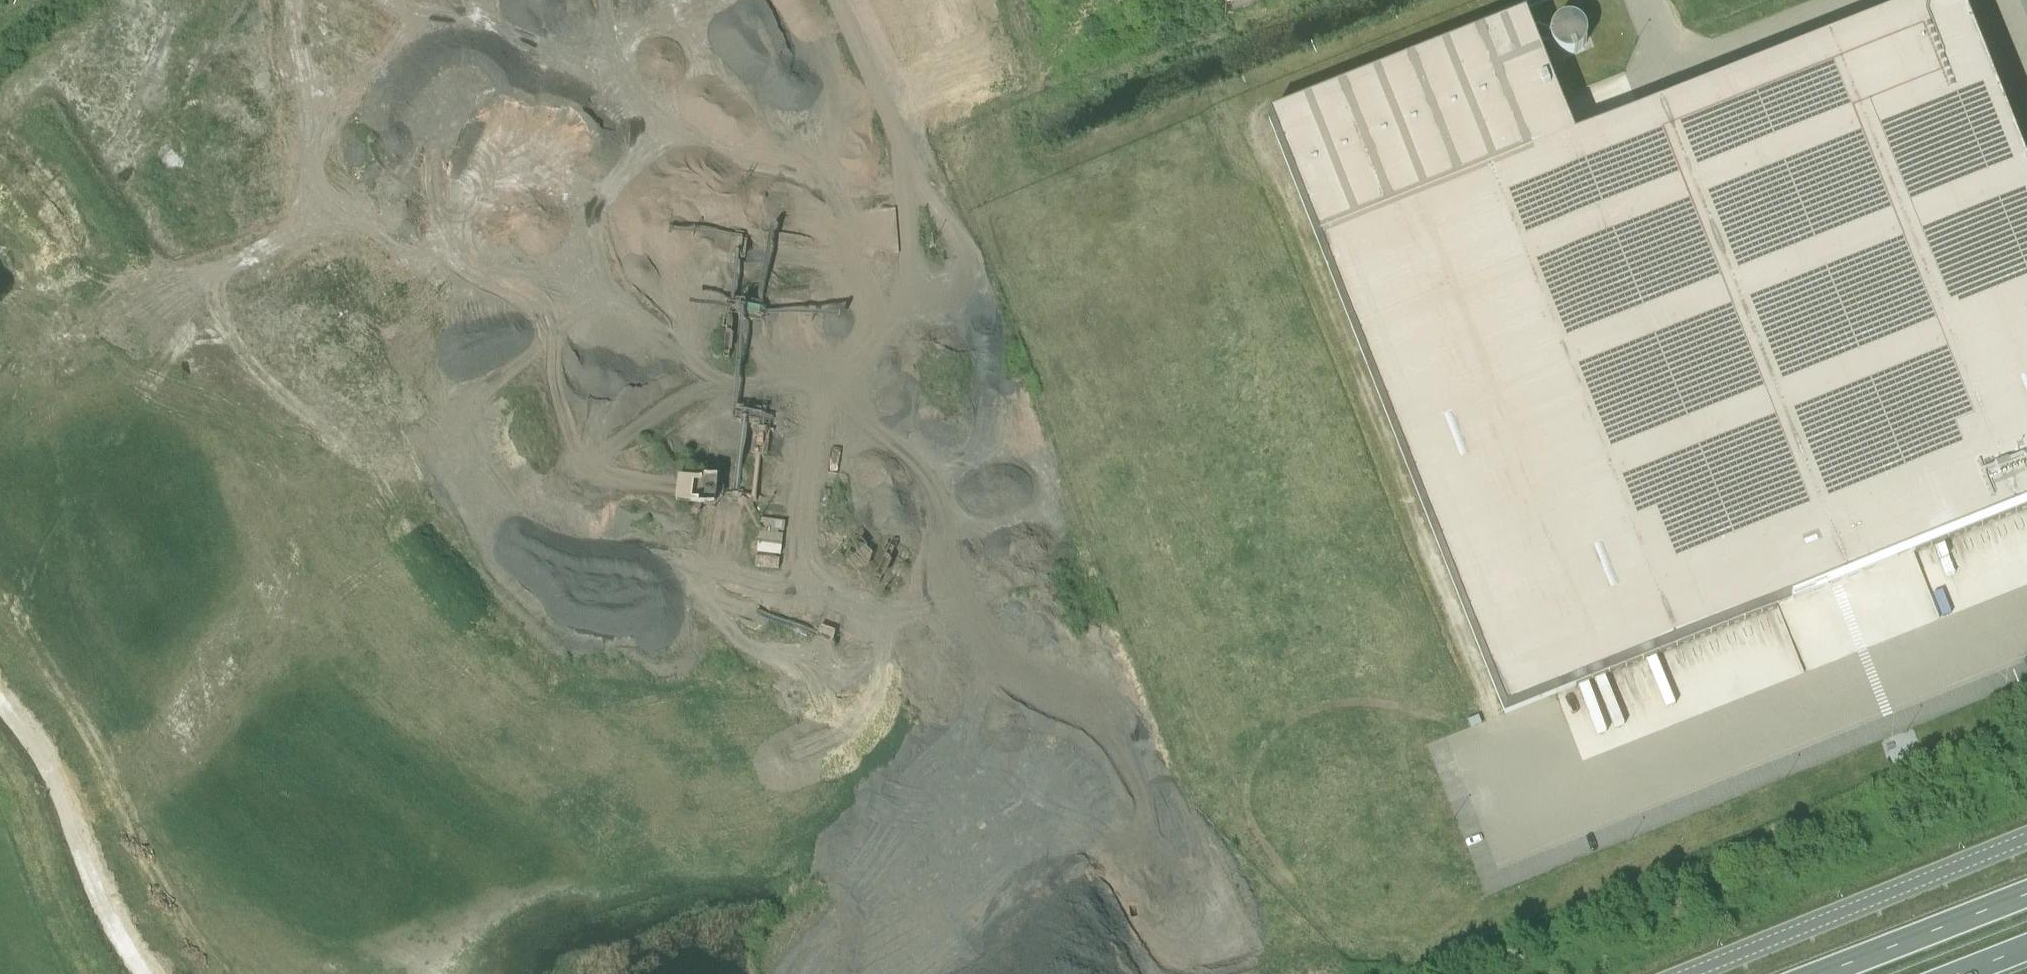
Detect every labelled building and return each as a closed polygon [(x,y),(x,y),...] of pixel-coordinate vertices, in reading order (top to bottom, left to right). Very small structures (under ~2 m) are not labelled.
[(1276,115),(1512,711),(2026,507),(2026,168),(1960,0),(1925,0),(1574,139),(1525,16),(1276,115)] [(679,503),(716,503),(716,477),(679,477),(679,503)]
